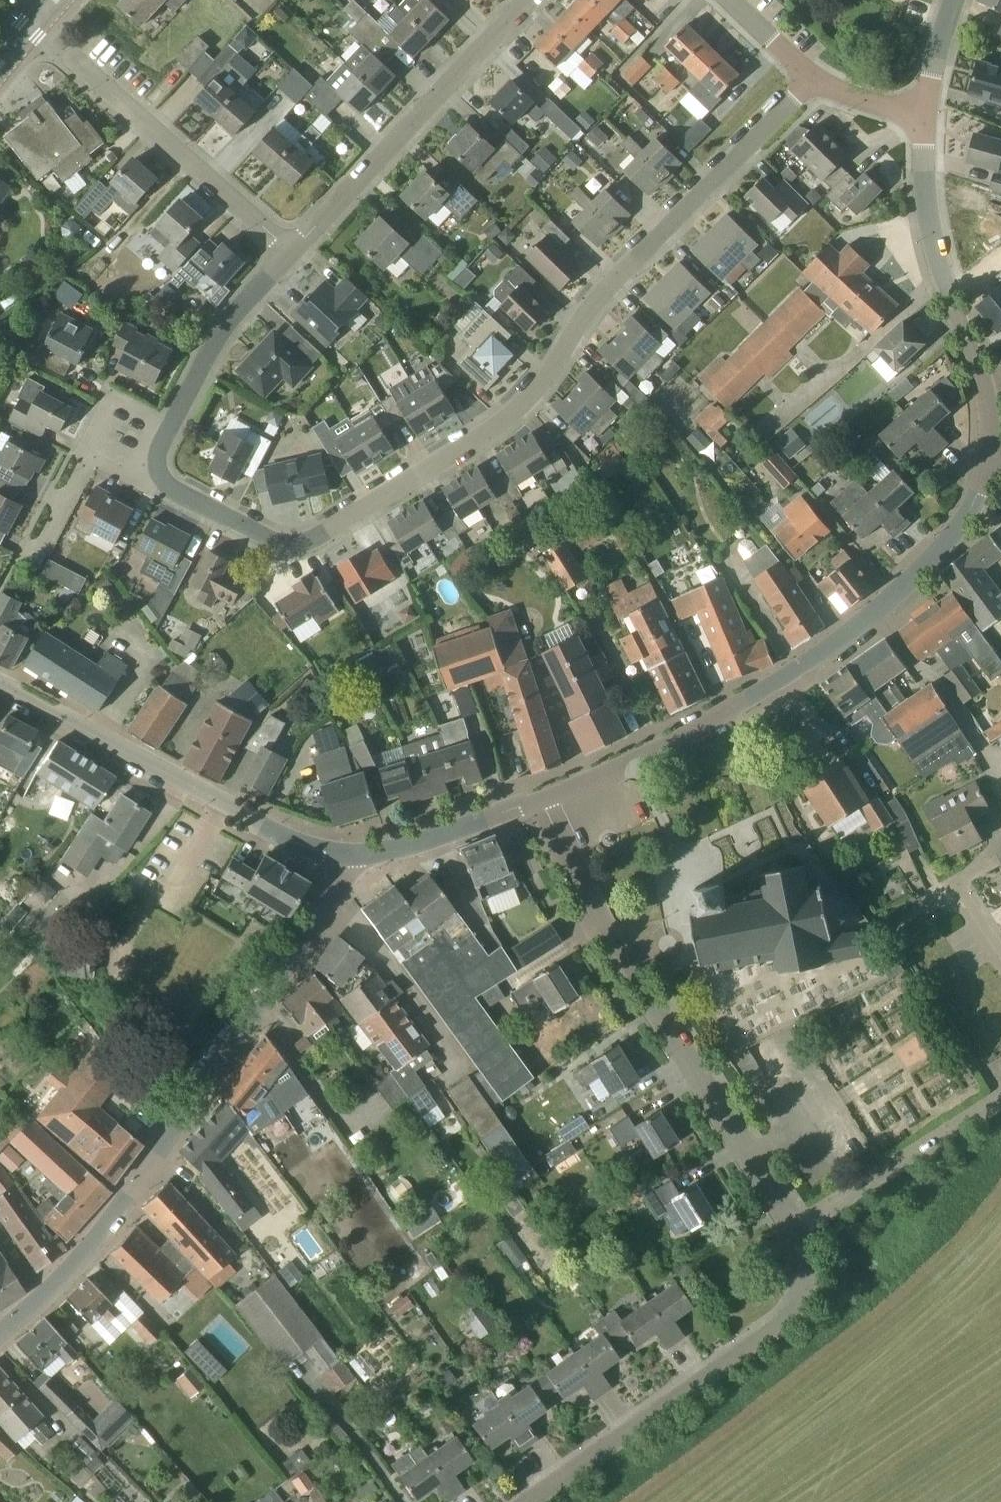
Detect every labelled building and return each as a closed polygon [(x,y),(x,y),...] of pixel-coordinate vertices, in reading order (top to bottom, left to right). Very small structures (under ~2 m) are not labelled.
[(123,1),(121,5),(142,25),(165,2),(175,11),(185,0),(122,0),(123,1)] [(368,12),(354,0),(353,0),(345,9),(359,22),(376,39),(386,29),(368,12)] [(399,6),(398,5),(397,5),(432,38),(450,19),(430,0),(405,0),(399,6)] [(607,14),(592,0),(579,0),(569,10),(591,31),(607,14)] [(621,0),(592,0),(607,14),(621,0)] [(981,1),(1000,11),(1000,0),(981,0),(981,1)] [(414,57),(432,38),(397,5),(389,14),(400,25),(390,35),(414,57)] [(290,16),(280,6),(272,15),(282,24),(290,16)] [(574,49),(591,31),(569,10),(552,28),(574,49)] [(638,30),(638,29),(626,17),(618,25),(630,37),(631,36),(639,44),(645,38),(638,30)] [(368,47),(376,39),(359,22),(349,32),(363,45),(346,64),(379,94),(397,75),(368,47)] [(230,45),(239,52),(244,47),(244,46),(248,49),(253,42),(260,35),(247,24),(242,30),(235,38),(236,38),(230,45)] [(684,63),(706,41),(688,24),(667,46),(684,63)] [(624,44),(630,37),(618,25),(612,32),(624,44)] [(558,66),(574,49),(552,28),(535,45),(558,66)] [(188,69),(209,46),(197,35),(176,59),(188,69)] [(701,79),(722,57),(706,41),(684,63),(701,79)] [(249,80),(229,62),(238,53),(228,44),(213,61),(212,63),(198,78),(207,86),(196,99),(216,116),(249,80)] [(597,71),(605,63),(593,52),(585,60),(597,71)] [(634,85),(653,66),(641,55),(623,74),(634,85)] [(690,91),(696,97),(711,111),(723,98),(720,96),(741,75),(722,57),(701,79),(701,80),(690,91)] [(584,85),(597,71),(585,60),(572,73),(584,85)] [(979,61),(970,93),(1000,102),(1000,67),(979,61)] [(379,94),(346,64),(345,63),(327,82),(321,76),(312,85),(335,107),(344,98),(360,113),(379,94)] [(661,86),(673,74),(663,64),(655,73),(657,76),(654,79),(661,86)] [(287,95),(303,77),(295,69),(278,87),(287,95)] [(669,94),(681,81),(673,74),(661,86),(669,94)] [(304,96),(312,85),(303,77),(287,95),(296,104),(304,96)] [(257,110),(237,93),(249,80),(216,116),(236,135),(257,110)] [(582,129),(567,115),(568,114),(550,98),(541,108),(534,101),(535,101),(512,80),(492,101),(515,122),(526,109),(538,120),(546,112),(559,124),(558,125),(573,139),(582,129)] [(327,116),(335,107),(312,85),(304,96),(327,116)] [(53,168),(65,183),(94,159),(90,154),(106,142),(89,120),(85,123),(77,112),(65,121),(49,101),(36,111),(35,110),(29,114),(30,115),(4,136),(38,180),(53,168)] [(645,123),(651,117),(641,107),(635,113),(645,123)] [(588,112),(579,122),(587,130),(596,120),(588,112)] [(679,141),(686,148),(690,152),(713,129),(702,118),(679,141)] [(808,165),(833,139),(817,124),(792,149),(808,165)] [(315,162),(304,153),(313,143),(322,134),(312,125),(295,144),(274,168),(294,186),(315,162)] [(523,153),(506,138),(505,137),(495,147),(470,125),(449,147),(486,180),(506,159),(512,165),(523,153)] [(587,136),(595,144),(605,133),(597,125),(587,136)] [(274,168),(295,144),(276,127),(254,151),(274,168)] [(679,141),(672,134),(667,129),(645,151),(630,136),(627,140),(666,179),(682,162),(677,157),(686,148),(679,141)] [(975,134),(968,161),(998,169),(996,173),(995,173),(991,188),(1000,191),(1000,141),(975,134)] [(833,189),(849,173),(840,164),(849,155),(833,139),(808,165),(824,181),(825,180),(833,189)] [(649,195),(666,179),(627,140),(622,145),(637,159),(625,171),(649,195)] [(544,146),(532,159),(545,172),(558,159),(544,146)] [(570,166),(579,156),(572,150),(563,159),(570,166)] [(158,178),(135,158),(108,188),(99,180),(82,199),(100,215),(123,190),(136,202),(158,178)] [(788,166),(781,173),(790,183),(798,176),(788,166)] [(534,188),(545,176),(537,168),(526,180),(534,188)] [(449,193),(434,179),(426,171),(403,195),(427,217),(442,201),(461,219),(480,199),(460,181),(449,193)] [(833,189),(826,196),(844,213),(849,207),(858,215),(883,189),(866,172),(857,181),(849,173),(833,189)] [(62,186),(53,174),(43,181),(53,193),(62,186)] [(764,177),(746,196),(772,222),(784,210),(794,220),(810,204),(785,178),(775,188),(764,177)] [(11,186),(0,179),(0,203),(11,186)] [(576,191),(615,230),(632,213),(607,190),(595,202),(580,188),(576,191)] [(805,197),(814,206),(823,196),(816,190),(811,190),(805,197)] [(599,247),(615,230),(576,191),(571,196),(586,211),(574,224),(599,247)] [(200,243),(189,233),(203,218),(181,199),(151,233),(168,249),(161,257),(175,270),(200,243)] [(710,232),(741,262),(759,243),(728,213),(710,232)] [(358,243),(385,269),(399,254),(422,275),(444,253),(425,235),(414,246),(382,217),(358,243)] [(561,289),(582,267),(563,248),(572,238),(552,219),(542,229),(549,236),(529,257),(561,289)] [(76,221),(69,221),(64,227),(64,234),(69,239),(77,239),(82,233),(81,226),(76,221)] [(490,239),(502,231),(496,221),(484,229),(490,239)] [(517,235),(508,227),(499,236),(508,245),(517,235)] [(746,267),(741,262),(710,232),(692,250),(723,280),(735,268),(740,273),(746,267)] [(185,268),(201,283),(216,295),(246,262),(225,243),(219,249),(210,240),(185,268)] [(505,253),(495,243),(484,254),(494,264),(505,253)] [(780,253),(769,243),(759,253),(769,263),(780,253)] [(863,273),(871,265),(849,244),(841,253),(830,243),(803,271),(814,281),(805,290),(820,305),(830,295),(833,297),(860,270),(863,273)] [(469,264),(463,258),(447,277),(453,282),(469,264)] [(662,280),(693,310),(712,291),(681,261),(662,280)] [(496,296),(504,304),(502,306),(528,331),(549,310),(529,290),(537,281),(520,264),(505,280),(496,289),(496,296)] [(862,331),(867,327),(872,331),(898,305),(863,273),(860,270),(833,297),(841,305),(832,314),(847,328),(852,322),(862,331)] [(305,299),(292,314),(328,347),(342,332),(339,330),(345,323),(346,325),(360,310),(358,309),(370,298),(347,277),(336,289),(326,280),(313,294),(315,296),(309,303),(305,299)] [(677,327),(693,310),(662,280),(644,298),(675,328),(675,329),(677,327)] [(167,306),(170,309),(175,303),(172,301),(179,293),(168,283),(156,296),(167,306)] [(739,292),(732,285),(731,284),(724,291),(732,299),(739,292)] [(0,300),(5,308),(19,298),(20,300),(25,295),(16,286),(11,290),(13,292),(0,300)] [(976,306),(999,333),(1000,331),(1000,286),(976,306)] [(820,305),(805,290),(801,287),(740,349),(739,348),(727,360),(722,356),(700,378),(729,409),(825,311),(820,305)] [(726,301),(718,293),(709,302),(717,310),(726,301)] [(513,335),(485,308),(477,301),(464,315),(472,322),(460,334),(473,346),(458,362),(464,368),(488,390),(501,376),(497,372),(514,354),(503,345),(513,335)] [(83,350),(94,329),(61,313),(44,345),(40,343),(32,358),(66,375),(73,361),(79,364),(86,351),(83,350)] [(384,331),(393,322),(384,313),(375,322),(384,331)] [(619,337),(656,370),(665,360),(663,358),(677,344),(669,337),(670,335),(669,334),(661,326),(653,334),(633,315),(624,324),(628,327),(619,337)] [(926,343),(906,321),(905,320),(866,356),(872,363),(881,355),(896,371),(897,370),(900,373),(913,360),(910,357),(926,343)] [(125,322),(114,344),(126,350),(117,367),(131,375),(133,372),(155,384),(176,344),(175,344),(169,355),(152,346),(156,338),(125,322)] [(669,334),(670,335),(681,346),(689,338),(686,336),(680,330),(677,327),(675,329),(675,328),(669,334)] [(296,351),(281,337),(275,331),(239,370),(266,395),(284,375),(295,385),(313,366),(312,365),(323,354),(307,339),(296,351)] [(613,380),(623,389),(631,381),(629,379),(636,372),(645,381),(656,370),(619,337),(611,345),(607,342),(599,350),(621,372),(613,380)] [(681,367),(675,361),(661,375),(667,382),(681,367)] [(418,391),(438,425),(457,413),(444,390),(460,381),(441,363),(430,369),(437,380),(418,391)] [(623,389),(613,380),(605,388),(587,371),(579,380),(582,384),(573,393),(610,426),(619,416),(610,407),(617,400),(615,398),(623,389)] [(73,407),(44,392),(47,387),(29,377),(18,397),(22,399),(11,420),(42,436),(48,425),(61,431),(73,407)] [(932,389),(945,403),(955,394),(942,379),(932,389)] [(952,411),(951,410),(945,403),(932,389),(905,412),(940,450),(949,442),(934,426),(952,411)] [(419,436),(438,425),(418,391),(399,403),(394,394),(382,401),(395,423),(407,416),(419,436)] [(650,399),(643,392),(635,400),(642,407),(643,406),(650,399)] [(600,437),(610,426),(573,393),(565,401),(561,397),(553,406),(573,425),(565,434),(574,443),(582,435),(583,435),(590,428),(600,437)] [(641,405),(635,400),(631,396),(624,403),(634,412),(641,405)] [(351,420),(356,428),(376,462),(396,450),(383,430),(395,423),(382,401),(370,409),(351,420)] [(712,436),(719,430),(729,421),(725,416),(713,403),(696,419),(712,436)] [(267,421),(279,427),(285,415),(273,409),(267,421)] [(932,458),(940,450),(905,412),(880,435),(900,457),(917,441),(932,458)] [(345,453),(357,474),(376,462),(356,428),(338,439),(326,419),(314,427),(333,460),(345,453)] [(632,450),(650,436),(639,421),(620,434),(632,450)] [(695,446),(706,436),(698,427),(687,437),(695,446)] [(606,444),(616,433),(611,428),(600,438),(606,444)] [(792,428),(776,441),(790,458),(807,445),(792,428)] [(245,440),(226,430),(215,452),(218,454),(211,469),(236,482),(242,472),(253,478),(273,441),(251,429),(245,440)] [(862,442),(871,453),(884,442),(875,431),(862,442)] [(516,443),(535,474),(552,463),(558,473),(568,467),(555,446),(545,452),(533,432),(516,443)] [(27,444),(11,436),(3,451),(0,449),(0,479),(6,482),(13,469),(31,479),(36,470),(40,472),(46,459),(25,448),(27,444)] [(517,485),(535,474),(516,443),(498,454),(510,474),(500,479),(514,501),(523,495),(517,485)] [(615,445),(595,459),(609,478),(629,464),(615,445)] [(799,476),(792,468),(776,451),(762,464),(785,489),(799,476)] [(275,503),(330,490),(322,455),(267,467),(275,503)] [(514,501),(500,479),(491,485),(479,466),(461,477),(480,508),(498,497),(504,507),(514,501)] [(860,484),(902,530),(911,522),(898,507),(915,491),(896,469),(870,493),(861,483),(860,484)] [(463,519),(480,508),(461,477),(443,488),(455,507),(446,513),(459,535),(469,529),(463,519)] [(818,495),(826,488),(820,481),(812,487),(818,495)] [(895,537),(902,530),(860,484),(836,505),(845,515),(844,516),(864,538),(881,522),(895,537)] [(5,492),(16,499),(20,491),(9,485),(5,492)] [(135,510),(119,502),(108,496),(110,492),(97,485),(75,528),(87,534),(91,528),(117,542),(135,510)] [(561,513),(576,505),(570,492),(554,500),(561,513)] [(8,532),(22,505),(0,494),(0,528),(8,532)] [(772,530),(776,536),(795,559),(830,531),(801,495),(785,509),(790,515),(772,530)] [(459,535),(446,513),(437,519),(425,500),(407,511),(426,542),(443,531),(450,541),(459,535)] [(530,523),(556,507),(551,500),(525,516),(530,523)] [(408,553),(426,542),(407,511),(389,522),(401,541),(391,547),(405,569),(415,562),(408,553)] [(518,511),(508,516),(513,524),(522,519),(518,511)] [(193,561),(182,555),(192,536),(169,523),(168,526),(153,518),(137,549),(149,555),(141,571),(161,581),(158,586),(175,595),(193,561)] [(784,565),(781,561),(780,562),(757,530),(751,534),(761,548),(760,549),(753,540),(746,538),(740,542),(739,549),(746,559),(743,561),(755,578),(788,628),(784,630),(795,648),(826,627),(797,584),(804,579),(795,566),(788,571),(784,565)] [(955,591),(984,630),(1000,617),(1000,593),(982,568),(1000,554),(1000,547),(991,534),(941,571),(955,591)] [(634,550),(624,535),(615,541),(625,556),(634,550)] [(566,592),(589,577),(566,539),(543,553),(566,592)] [(447,560),(456,577),(482,563),(473,546),(447,560)] [(347,579),(344,581),(357,602),(385,585),(384,584),(396,577),(378,549),(367,556),(364,551),(339,566),(347,579)] [(234,605),(242,609),(254,598),(262,583),(249,576),(246,582),(226,571),(231,561),(211,550),(193,584),(204,589),(198,599),(212,607),(218,596),(234,605)] [(876,587),(875,586),(846,550),(832,562),(838,569),(819,584),(829,597),(838,590),(852,607),(876,587)] [(65,586),(73,571),(50,559),(42,574),(65,586)] [(440,576),(449,572),(444,564),(436,569),(440,576)] [(284,630),(290,625),(293,629),(314,616),(319,623),(340,610),(335,603),(336,602),(319,576),(316,579),(312,572),(293,583),(298,590),(276,603),(281,612),(272,618),(284,630)] [(95,585),(102,594),(114,584),(106,575),(95,585)] [(775,663),(774,661),(765,638),(757,641),(757,640),(751,643),(737,607),(734,608),(722,578),(677,597),(670,600),(679,621),(701,612),(729,680),(775,663)] [(630,629),(666,611),(651,582),(611,602),(622,626),(628,623),(630,629)] [(63,586),(57,599),(66,603),(78,593),(63,586)] [(19,611),(24,602),(2,590),(0,594),(0,624),(1,625),(0,626),(0,661),(13,667),(31,634),(41,623),(30,612),(25,617),(19,611)] [(945,659),(966,645),(988,674),(1000,665),(1000,657),(954,592),(899,631),(921,661),(938,649),(945,659)] [(143,608),(153,623),(163,614),(156,600),(155,599),(143,608)] [(406,623),(417,616),(411,605),(404,609),(402,616),(406,623)] [(506,668),(529,660),(512,608),(488,615),(492,627),(506,668)] [(650,668),(686,652),(666,611),(630,629),(632,633),(621,639),(633,663),(641,659),(646,671),(650,668)] [(562,764),(529,660),(506,668),(492,627),(434,646),(447,688),(502,670),(536,773),(562,764)] [(98,664),(83,655),(46,631),(25,664),(99,711),(128,665),(107,651),(98,664)] [(194,651),(200,640),(184,631),(179,640),(174,638),(169,648),(187,658),(192,649),(194,651)] [(595,669),(597,668),(580,635),(544,653),(577,718),(572,720),(588,755),(628,735),(602,682),(595,669)] [(907,667),(888,639),(887,638),(848,665),(869,694),(874,691),(889,713),(883,716),(884,718),(898,738),(945,705),(948,703),(933,682),(903,703),(891,685),(894,683),(891,678),(907,667)] [(673,714),(708,697),(686,652),(650,668),(673,714)] [(368,678),(382,670),(374,653),(359,661),(368,678)] [(602,682),(611,677),(616,674),(609,662),(597,668),(595,669),(602,682)] [(953,670),(945,675),(948,678),(965,703),(981,691),(978,686),(962,664),(953,670)] [(889,713),(874,691),(869,694),(848,665),(823,682),(854,725),(868,715),(874,723),(872,734),(878,742),(890,744),(898,738),(884,718),(883,716),(889,713)] [(188,702),(187,701),(182,697),(191,683),(174,670),(163,685),(161,683),(129,731),(157,748),(188,702)] [(318,685),(307,677),(298,691),(309,698),(318,685)] [(185,764),(219,782),(255,719),(254,719),(270,703),(250,679),(223,702),(220,700),(185,764)] [(470,686),(455,691),(464,716),(479,711),(470,686)] [(784,742),(809,718),(788,697),(764,721),(784,742)] [(945,705),(898,738),(915,763),(925,778),(955,757),(959,764),(977,752),(963,732),(945,705)] [(260,755),(246,780),(250,782),(250,787),(257,791),(261,788),(269,793),(288,759),(273,750),(288,722),(273,714),(245,747),(260,755)] [(36,730),(8,715),(0,731),(0,765),(24,777),(32,759),(24,755),(36,730)] [(439,725),(441,733),(456,778),(465,775),(468,784),(484,779),(464,716),(439,725)] [(1000,735),(1000,721),(986,730),(992,740),(1000,735)] [(363,771),(366,770),(378,764),(358,723),(343,731),(355,755),(363,771)] [(446,781),(456,778),(441,733),(404,745),(409,761),(413,771),(412,772),(419,799),(449,790),(446,781)] [(94,809),(115,777),(57,741),(36,773),(60,789),(61,788),(94,809)] [(403,804),(419,799),(412,772),(413,771),(409,761),(404,745),(403,746),(408,762),(381,770),(390,798),(400,795),(403,804)] [(355,755),(350,757),(347,747),(316,757),(324,785),(337,825),(379,812),(366,770),(363,771),(355,755)] [(879,796),(871,801),(843,759),(803,784),(831,826),(862,807),(877,831),(895,820),(885,805),(879,796)] [(935,819),(952,853),(982,838),(972,819),(990,809),(976,783),(945,799),(952,811),(935,819)] [(124,849),(125,850),(149,813),(121,795),(104,822),(92,815),(78,837),(63,861),(87,876),(101,855),(115,864),(124,849)] [(922,846),(914,828),(907,813),(897,797),(885,805),(895,820),(909,852),(922,846)] [(507,871),(497,845),(493,835),(459,849),(474,887),(476,886),(481,900),(518,885),(511,869),(507,871)] [(243,891),(285,917),(307,881),(264,855),(255,871),(233,858),(212,893),(223,900),(233,883),(244,890),(243,891)] [(726,897),(723,881),(697,886),(700,903),(694,905),(695,912),(692,913),(702,964),(715,961),(717,970),(775,958),(777,972),(782,971),(782,973),(825,965),(824,962),(864,955),(859,931),(833,936),(831,930),(845,918),(842,900),(825,894),(822,883),(819,883),(820,887),(810,889),(805,865),(762,873),(763,875),(758,876),(761,890),(726,897)] [(472,933),(454,909),(455,909),(428,874),(400,894),(433,939),(441,932),(452,948),(472,933)] [(433,939),(400,894),(393,885),(361,909),(394,951),(393,952),(474,1062),(479,1070),(500,1099),(502,1102),(534,1077),(505,1040),(474,996),(516,969),(500,944),(487,954),(472,933),(452,948),(441,932),(433,939)] [(7,915),(17,923),(27,912),(17,903),(7,915)] [(66,927),(58,920),(32,949),(40,957),(66,927)] [(511,947),(524,967),(561,943),(548,923),(511,947)] [(359,959),(361,953),(338,936),(314,966),(336,983),(332,989),(358,1022),(395,997),(376,973),(359,959)] [(898,959),(884,966),(887,972),(890,978),(907,970),(906,969),(898,959)] [(553,1012),(576,997),(555,963),(532,977),(533,980),(509,994),(520,1011),(544,997),(553,1012)] [(308,1037),(308,1036),(342,1010),(314,973),(279,1001),(308,1037)] [(476,997),(484,1009),(504,996),(495,983),(476,997)] [(396,1000),(397,999),(395,997),(358,1022),(376,1045),(388,1036),(391,1040),(416,1027),(396,1000)] [(426,1049),(430,1046),(416,1027),(391,1040),(388,1036),(376,1045),(395,1069),(390,1073),(407,1097),(408,1098),(421,1116),(437,1104),(424,1087),(425,1086),(414,1071),(432,1058),(426,1049)] [(267,1085),(280,1105),(296,1091),(286,1078),(292,1071),(286,1063),(287,1062),(265,1034),(245,1059),(267,1085)] [(98,1107),(124,1072),(125,1071),(101,1038),(38,1118),(112,1182),(142,1144),(98,1107)] [(638,1080),(617,1045),(590,1061),(591,1062),(574,1073),(582,1086),(600,1076),(612,1095),(638,1080)] [(250,1107),(267,1085),(245,1059),(219,1090),(225,1099),(249,1129),(250,1130),(262,1119),(250,1107)] [(382,1077),(385,1075),(380,1063),(368,1068),(373,1081),(382,1077)] [(489,1107),(500,1099),(479,1070),(469,1078),(489,1107)] [(536,1173),(489,1107),(469,1078),(467,1076),(447,1090),(481,1139),(480,1140),(514,1188),(536,1173)] [(247,1130),(249,1129),(225,1099),(178,1151),(202,1173),(199,1176),(233,1219),(243,1212),(252,1204),(253,1204),(219,1161),(242,1136),(253,1148),(258,1144),(247,1130)] [(676,1142),(657,1112),(634,1126),(628,1116),(609,1127),(620,1146),(640,1134),(652,1156),(676,1142)] [(561,1128),(568,1140),(589,1127),(581,1115),(561,1128)] [(66,1241),(111,1191),(88,1169),(87,1171),(30,1118),(11,1140),(49,1176),(42,1183),(46,1187),(58,1200),(53,1206),(46,1197),(35,1209),(43,1220),(66,1241)] [(545,1152),(551,1162),(571,1151),(565,1141),(545,1152)] [(14,1183),(0,1166),(0,1217),(37,1271),(66,1250),(55,1236),(52,1237),(14,1183)] [(656,1218),(662,1214),(675,1206),(689,1229),(713,1214),(694,1184),(679,1193),(670,1180),(654,1190),(650,1183),(638,1191),(656,1218)] [(141,1206),(147,1212),(208,1277),(234,1253),(168,1182),(141,1206)] [(413,1237),(428,1227),(419,1213),(404,1223),(413,1237)] [(136,1226),(116,1246),(110,1251),(159,1301),(193,1266),(168,1237),(158,1247),(136,1226)] [(522,1251),(516,1244),(504,1253),(510,1261),(522,1251)] [(20,1284),(0,1254),(0,1309),(26,1292),(20,1284)] [(304,1276),(293,1262),(280,1273),(290,1286),(304,1276)] [(445,1262),(434,1269),(441,1280),(452,1273),(445,1262)] [(323,1338),(322,1339),(275,1276),(259,1289),(247,1297),(237,1305),(284,1367),(302,1354),(332,1394),(355,1377),(341,1359),(340,1360),(323,1338)] [(88,1277),(66,1298),(89,1324),(100,1313),(110,1321),(119,1311),(101,1292),(102,1292),(88,1277)] [(247,1297),(259,1289),(253,1282),(242,1291),(247,1297)] [(646,1302),(675,1342),(684,1335),(672,1319),(692,1306),(675,1282),(646,1302)] [(413,1305),(405,1295),(390,1307),(398,1317),(413,1305)] [(464,1319),(474,1333),(493,1320),(479,1301),(465,1312),(468,1316),(464,1319)] [(665,1349),(675,1342),(646,1302),(621,1320),(613,1309),(602,1316),(621,1343),(629,1338),(635,1346),(654,1332),(665,1349)] [(144,1311),(130,1324),(149,1344),(162,1331),(144,1311)] [(613,1349),(621,1343),(602,1316),(592,1324),(600,1335),(574,1353),(602,1393),(611,1387),(600,1371),(619,1357),(613,1349)] [(66,1340),(79,1329),(69,1318),(56,1329),(45,1317),(15,1343),(34,1364),(35,1363),(38,1367),(55,1352),(67,1364),(79,1354),(66,1340)] [(364,1380),(374,1372),(358,1353),(348,1362),(364,1380)] [(593,1400),(602,1393),(574,1353),(538,1379),(549,1394),(556,1389),(562,1397),(580,1383),(593,1400)] [(213,1360),(202,1370),(213,1382),(225,1371),(214,1359),(213,1360)] [(191,1367),(175,1379),(190,1397),(205,1384),(191,1367)] [(0,1368),(0,1413),(22,1393),(0,1368)] [(103,1430),(98,1425),(51,1377),(40,1388),(87,1436),(92,1441),(103,1430)] [(540,1400),(549,1394),(538,1379),(530,1385),(511,1398),(507,1392),(498,1399),(529,1444),(538,1438),(527,1422),(546,1409),(540,1400)] [(42,1414),(22,1393),(0,1413),(0,1423),(15,1440),(17,1439),(30,1428),(37,1436),(42,1442),(53,1433),(40,1418),(43,1416),(42,1414)] [(519,1451),(529,1444),(498,1399),(496,1400),(500,1405),(473,1424),(489,1448),(508,1435),(519,1451)] [(118,1401),(104,1416),(116,1427),(130,1413),(118,1401)] [(458,1426),(450,1414),(440,1421),(448,1433),(458,1426)] [(8,1460),(20,1448),(0,1429),(0,1452),(8,1460)] [(429,1456),(456,1495),(465,1489),(454,1473),(473,1460),(457,1436),(429,1456)] [(428,1456),(420,1444),(391,1464),(416,1500),(435,1486),(446,1501),(456,1495),(429,1456),(428,1456)] [(301,1447),(289,1456),(298,1468),(309,1459),(301,1447)] [(304,1472),(292,1481),(301,1493),(313,1484),(304,1472)] [(190,1479),(177,1489),(187,1501),(199,1491),(190,1479)] [(381,1492),(371,1479),(355,1489),(364,1501),(366,1501),(381,1492)] [(275,1501),(280,1501),(284,1499),(275,1487),(255,1501),(271,1501),(273,1498),(275,1501)]
